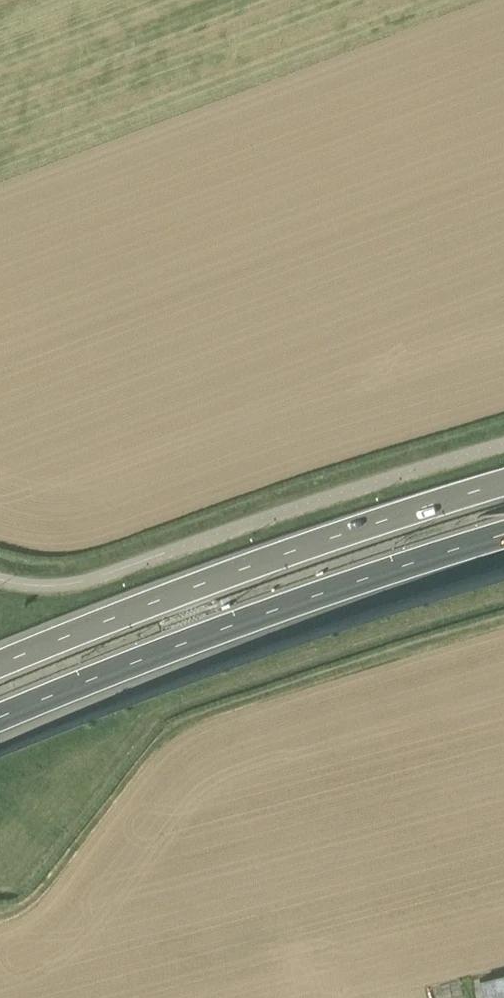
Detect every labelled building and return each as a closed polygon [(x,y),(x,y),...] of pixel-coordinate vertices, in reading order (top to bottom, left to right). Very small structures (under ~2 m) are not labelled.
[(481,979),(487,997),(503,997),(503,973),(481,979)]
